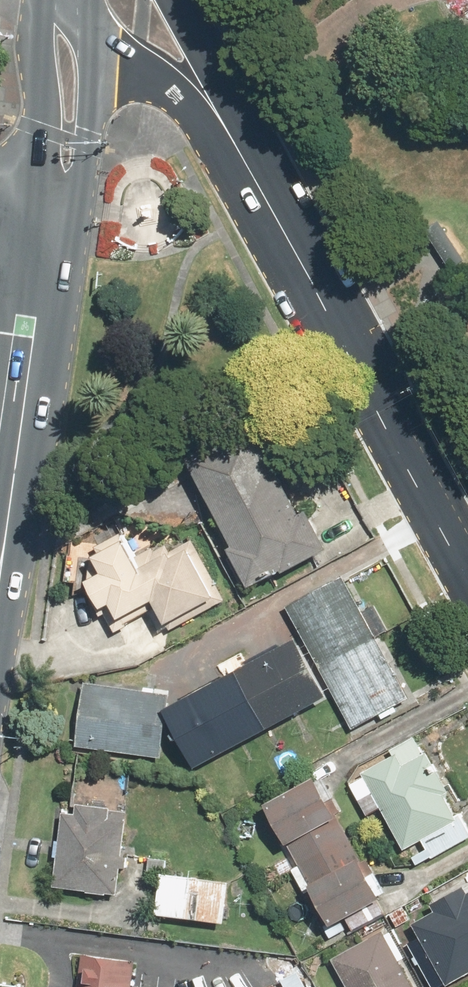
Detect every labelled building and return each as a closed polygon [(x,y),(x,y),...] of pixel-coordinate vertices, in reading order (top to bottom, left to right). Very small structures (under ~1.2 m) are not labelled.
[(437,220),(422,230),(448,271),(463,261),(437,220)] [(260,429),(184,470),(248,587),(324,546),(260,429)] [(140,549),(127,528),(94,547),(96,550),(85,557),(95,573),(80,582),(97,612),(104,608),(112,622),(146,602),(166,635),(224,600),(188,540),(169,551),(160,537),(140,549)] [(347,572),(283,605),(348,730),(411,697),(347,572)] [(186,769),(322,700),(291,640),(165,705),(166,690),(79,681),(72,748),(159,758),(163,723),(186,769)] [(414,866),(467,836),(416,740),(358,771),(362,779),(350,785),(368,817),(380,811),(402,851),(419,842),(423,850),(410,857),(414,866)] [(310,778),(258,807),(286,856),(282,858),(328,942),(384,911),(310,778)] [(82,800),(81,814),(57,811),(49,893),(117,899),(123,825),(125,804),(82,800)] [(158,874),(154,915),(223,923),(227,881),(158,874)] [(467,974),(467,886),(427,906),(430,913),(406,925),(413,938),(405,943),(426,986),(441,986),(467,974)] [(326,960),(341,986),(414,986),(383,929),(326,960)] [(77,958),(75,986),(134,986),(136,963),(77,958)] [(278,982),(281,986),(307,986),(298,971),(278,982)]
